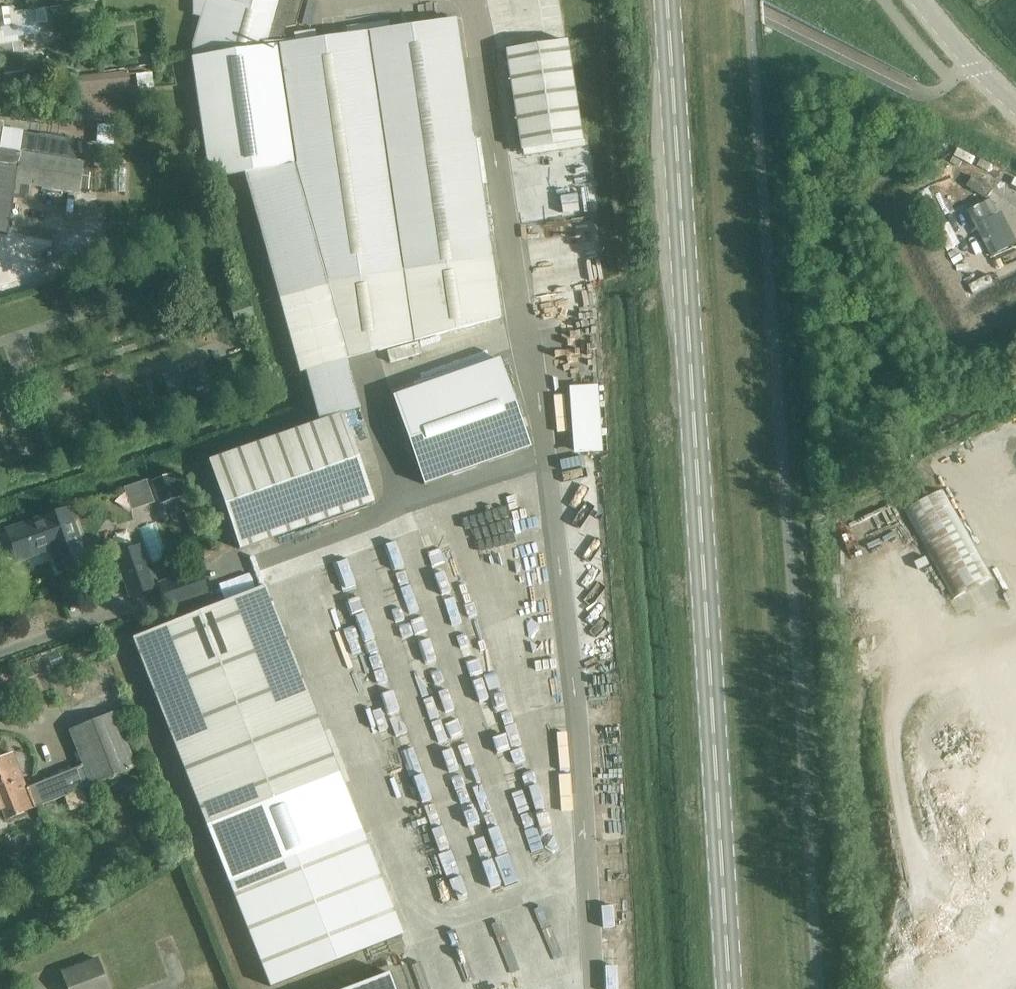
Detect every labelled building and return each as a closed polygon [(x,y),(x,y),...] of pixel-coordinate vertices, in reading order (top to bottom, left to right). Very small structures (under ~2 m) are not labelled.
[(301,371),(307,370),(342,360),(500,318),(493,262),(468,142),(474,141),(455,16),(390,26),(388,19),(363,23),(364,30),(292,41),(303,0),(191,0),(190,14),(199,17),(191,45),(189,57),(211,177),(239,172),(301,371)] [(101,1),(91,3),(93,14),(103,12),(101,1)] [(15,11),(14,5),(0,6),(0,25),(5,25),(11,24),(10,12),(15,11)] [(11,24),(5,25),(6,36),(39,31),(38,23),(48,22),(46,7),(36,8),(15,11),(10,12),(11,24)] [(566,41),(506,50),(521,150),(582,141),(566,41)] [(23,58),(2,62),(6,84),(36,78),(33,64),(25,66),(23,58)] [(129,73),(81,78),(83,96),(131,91),(129,73)] [(77,107),(76,120),(86,121),(88,108),(77,107)] [(7,235),(13,198),(15,183),(29,185),(77,192),(82,160),(79,159),(74,137),(44,132),(44,134),(23,131),(20,152),(0,149),(0,234),(7,235)] [(193,147),(190,150),(190,155),(193,159),(198,159),(202,155),(202,150),(198,147),(193,147)] [(991,190),(974,178),(967,187),(987,201),(994,191),(991,190)] [(924,191),(936,210),(951,200),(939,182),(924,191)] [(985,216),(1001,248),(1015,241),(1015,233),(1003,207),(985,216)] [(953,217),(970,249),(981,243),(964,211),(953,217)] [(955,225),(947,229),(943,221),(936,224),(946,244),(961,237),(955,225)] [(516,406),(499,359),(447,378),(394,396),(424,485),(471,468),(530,447),(516,406)] [(373,502),(342,414),(323,420),(208,460),(239,549),(373,502)] [(586,449),(602,449),(601,432),(586,432),(586,449)] [(171,473),(153,479),(160,501),(179,494),(171,473)] [(146,480),(137,483),(144,505),(154,502),(146,480)] [(989,577),(943,490),(904,512),(953,599),(989,577)] [(62,571),(88,562),(70,508),(43,517),(44,519),(10,531),(20,559),(55,547),(62,571)] [(143,562),(138,547),(126,551),(117,554),(122,570),(131,596),(140,593),(153,588),(143,562)] [(199,569),(157,584),(166,609),(207,594),(199,569)] [(319,577),(328,602),(351,594),(342,569),(319,577)] [(309,604),(319,601),(314,582),(303,585),(309,604)] [(265,586),(133,638),(270,987),(271,987),(403,935),(279,622),(265,586)] [(335,620),(356,615),(353,601),(331,606),(335,620)] [(314,606),(316,629),(330,628),(328,604),(314,606)] [(591,656),(608,653),(605,632),(588,634),(591,656)] [(0,674),(0,687),(11,683),(7,671),(0,674)] [(3,807),(8,820),(140,768),(118,712),(73,730),(87,765),(18,792),(5,757),(0,758),(0,808),(3,807)] [(156,798),(140,802),(143,814),(159,810),(156,798)] [(71,988),(112,988),(100,958),(65,971),(71,988)] [(468,970),(475,988),(493,983),(486,963),(468,970)] [(390,973),(347,988),(396,988),(390,973)]
